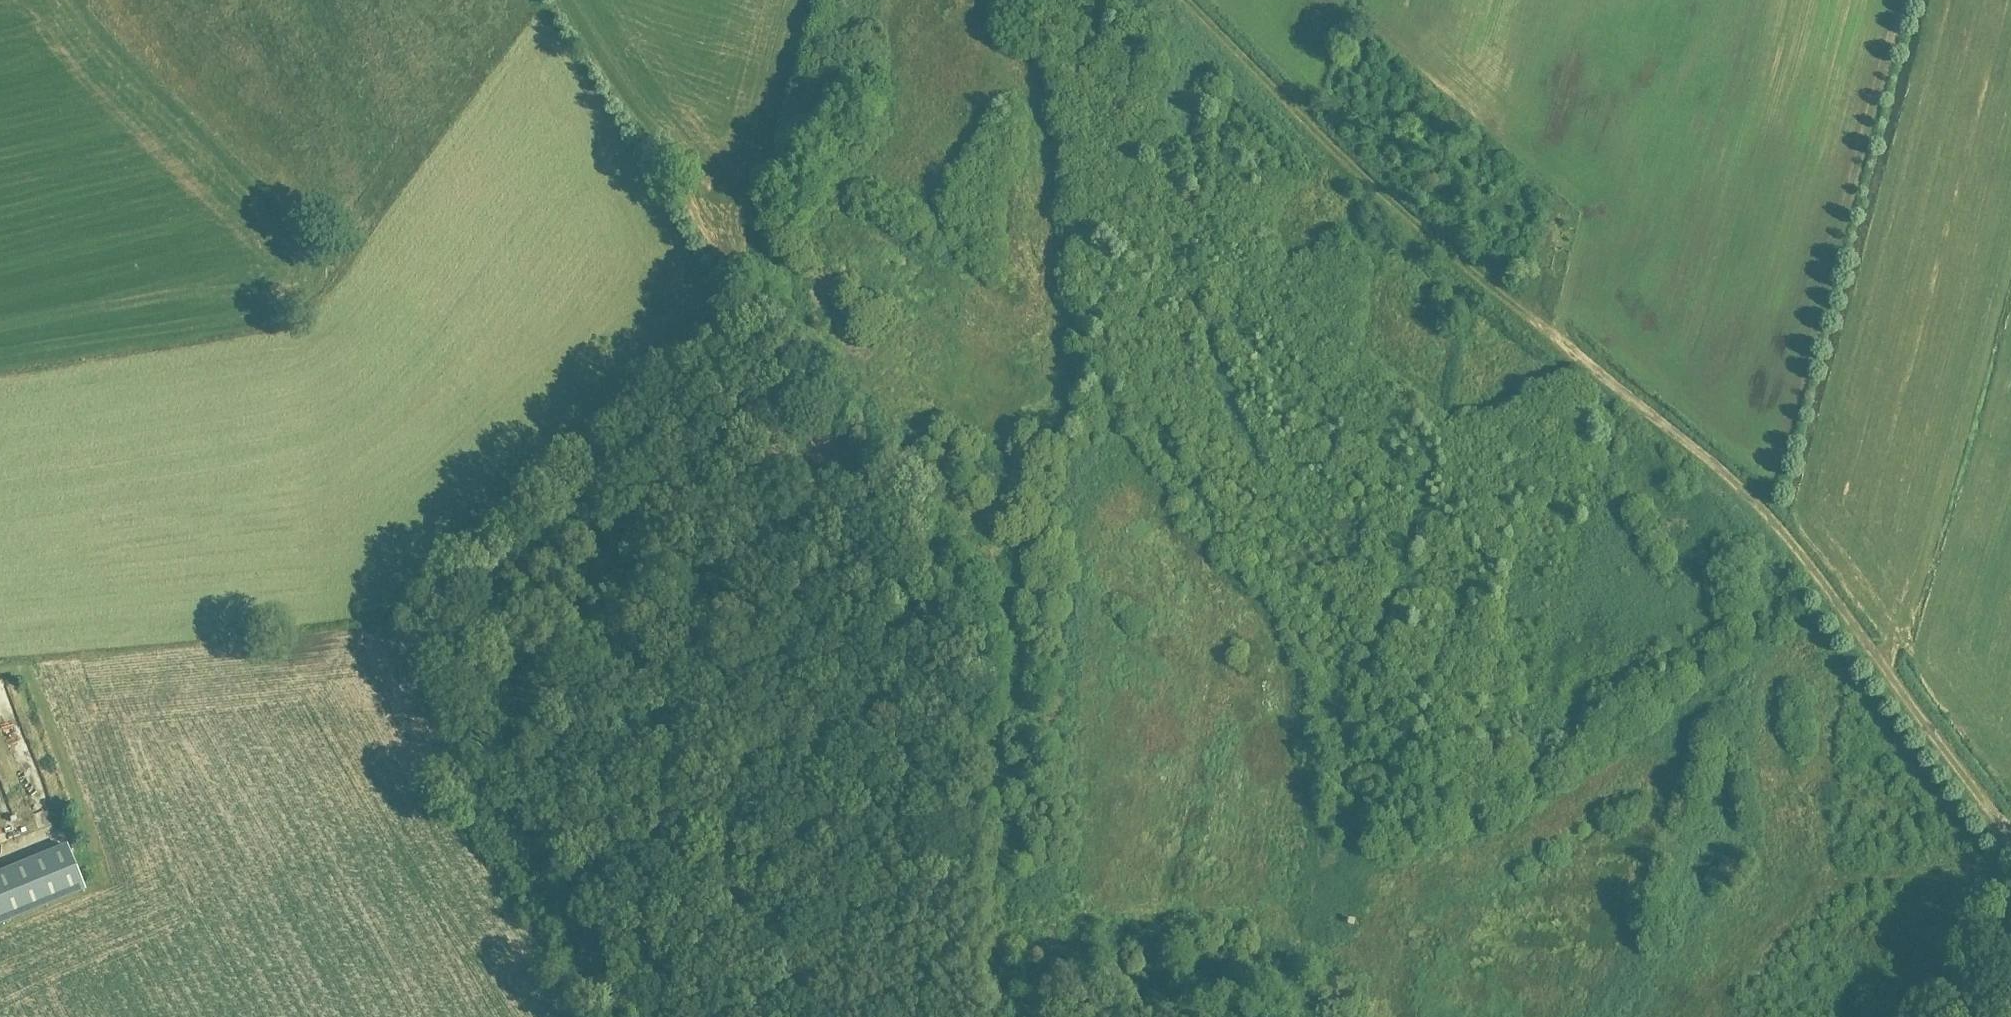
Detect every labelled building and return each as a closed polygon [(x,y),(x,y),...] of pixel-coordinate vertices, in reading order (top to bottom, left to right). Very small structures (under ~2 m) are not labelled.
[(85,889),(67,844),(0,872),(0,924),(85,889)]
